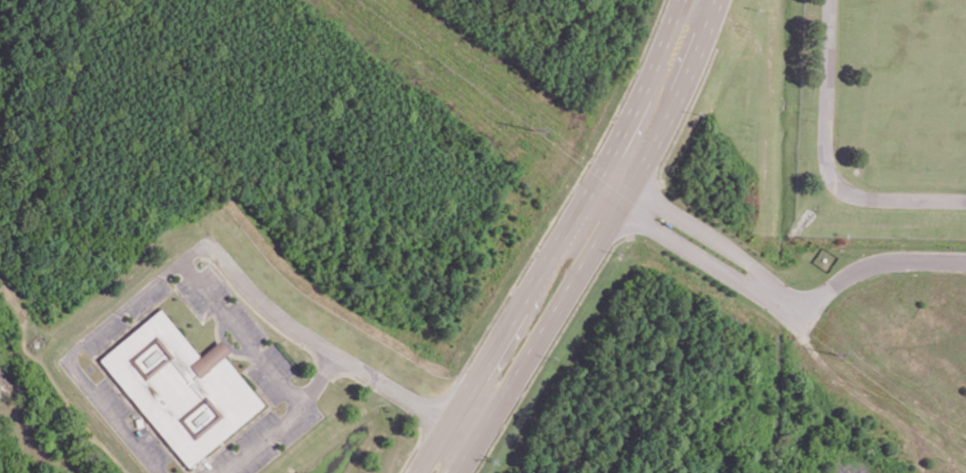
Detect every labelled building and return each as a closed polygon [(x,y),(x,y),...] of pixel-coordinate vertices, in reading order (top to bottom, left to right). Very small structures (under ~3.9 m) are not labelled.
[(99,358),(185,467),(262,406),(223,356),(228,352),(219,340),(197,357),(160,310),(99,358)]
